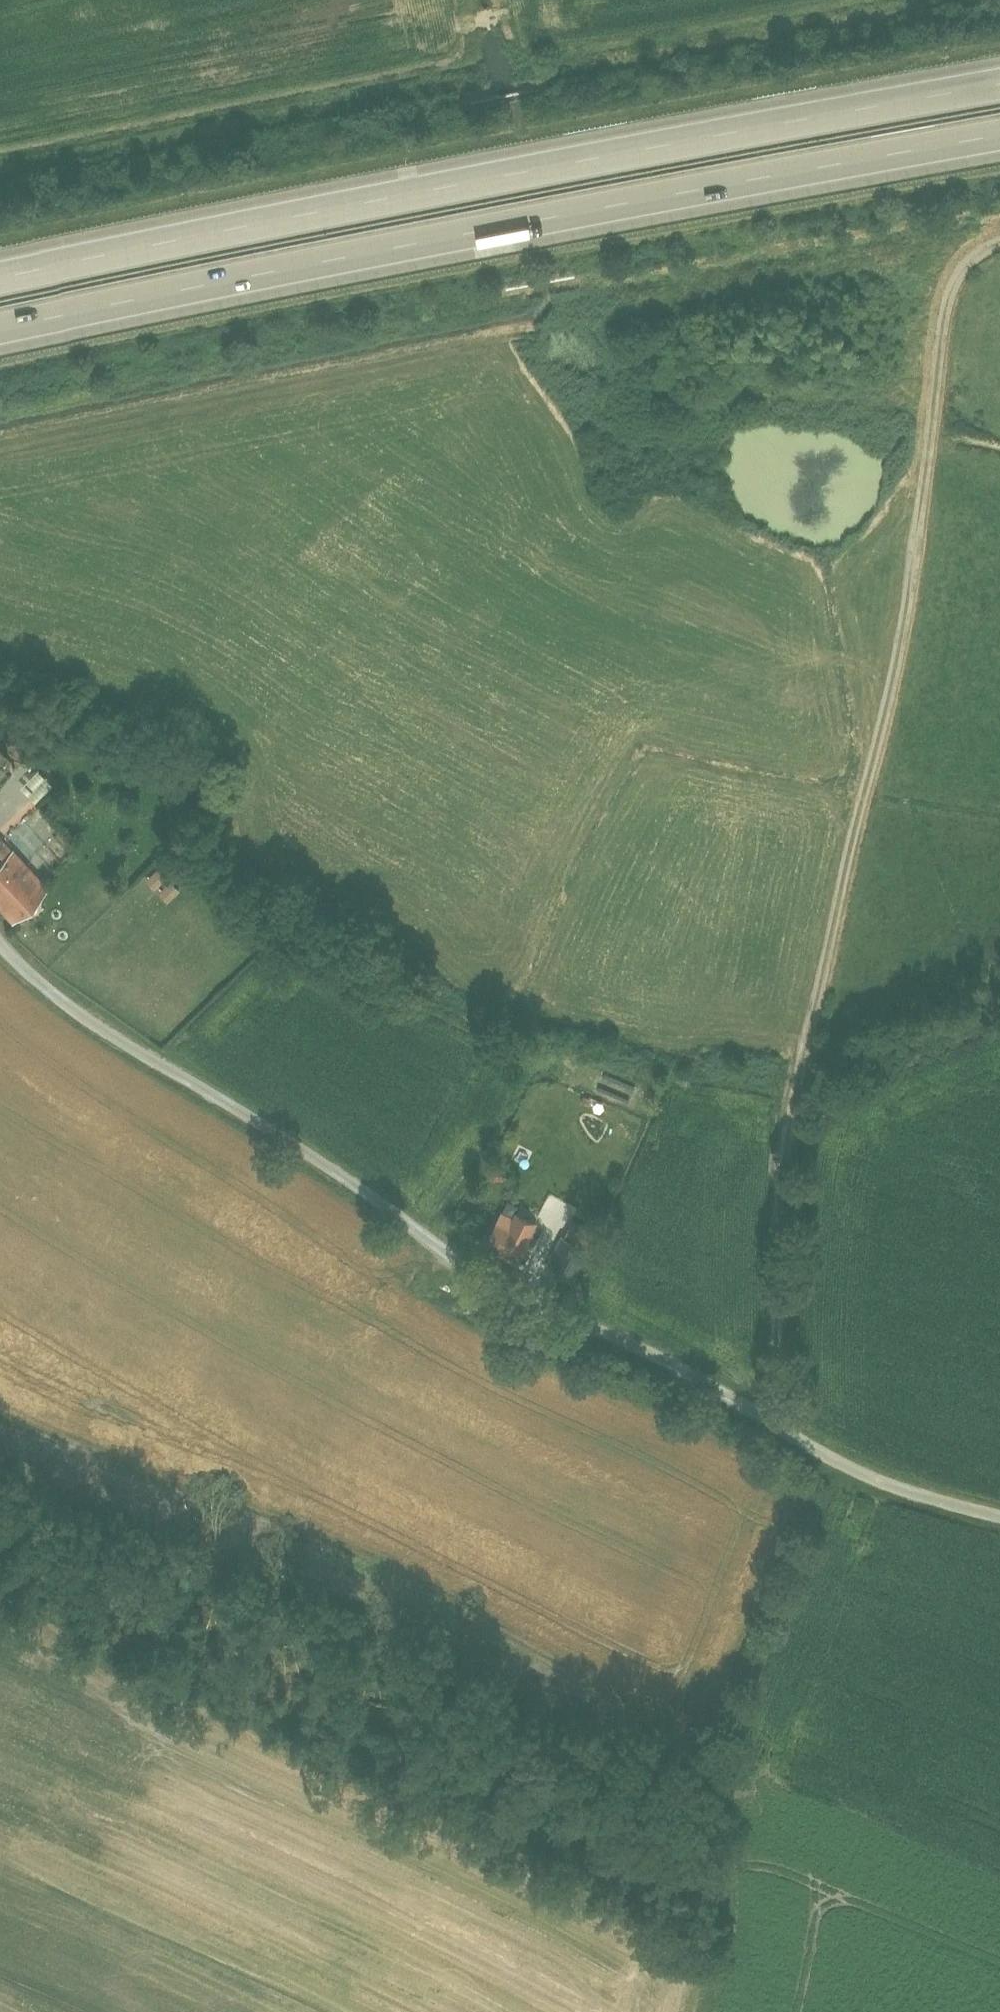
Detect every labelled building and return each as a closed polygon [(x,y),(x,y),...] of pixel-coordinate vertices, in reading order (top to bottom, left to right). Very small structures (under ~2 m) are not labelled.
[(34,832),(47,824),(40,812),(27,820),(34,832)] [(0,861),(0,889),(25,916),(57,886),(34,862),(39,858),(22,840),(0,861)] [(539,1226),(505,1208),(485,1247),(501,1255),(499,1258),(517,1268),(539,1226)] [(563,1237),(554,1265),(585,1275),(594,1246),(563,1237)]
